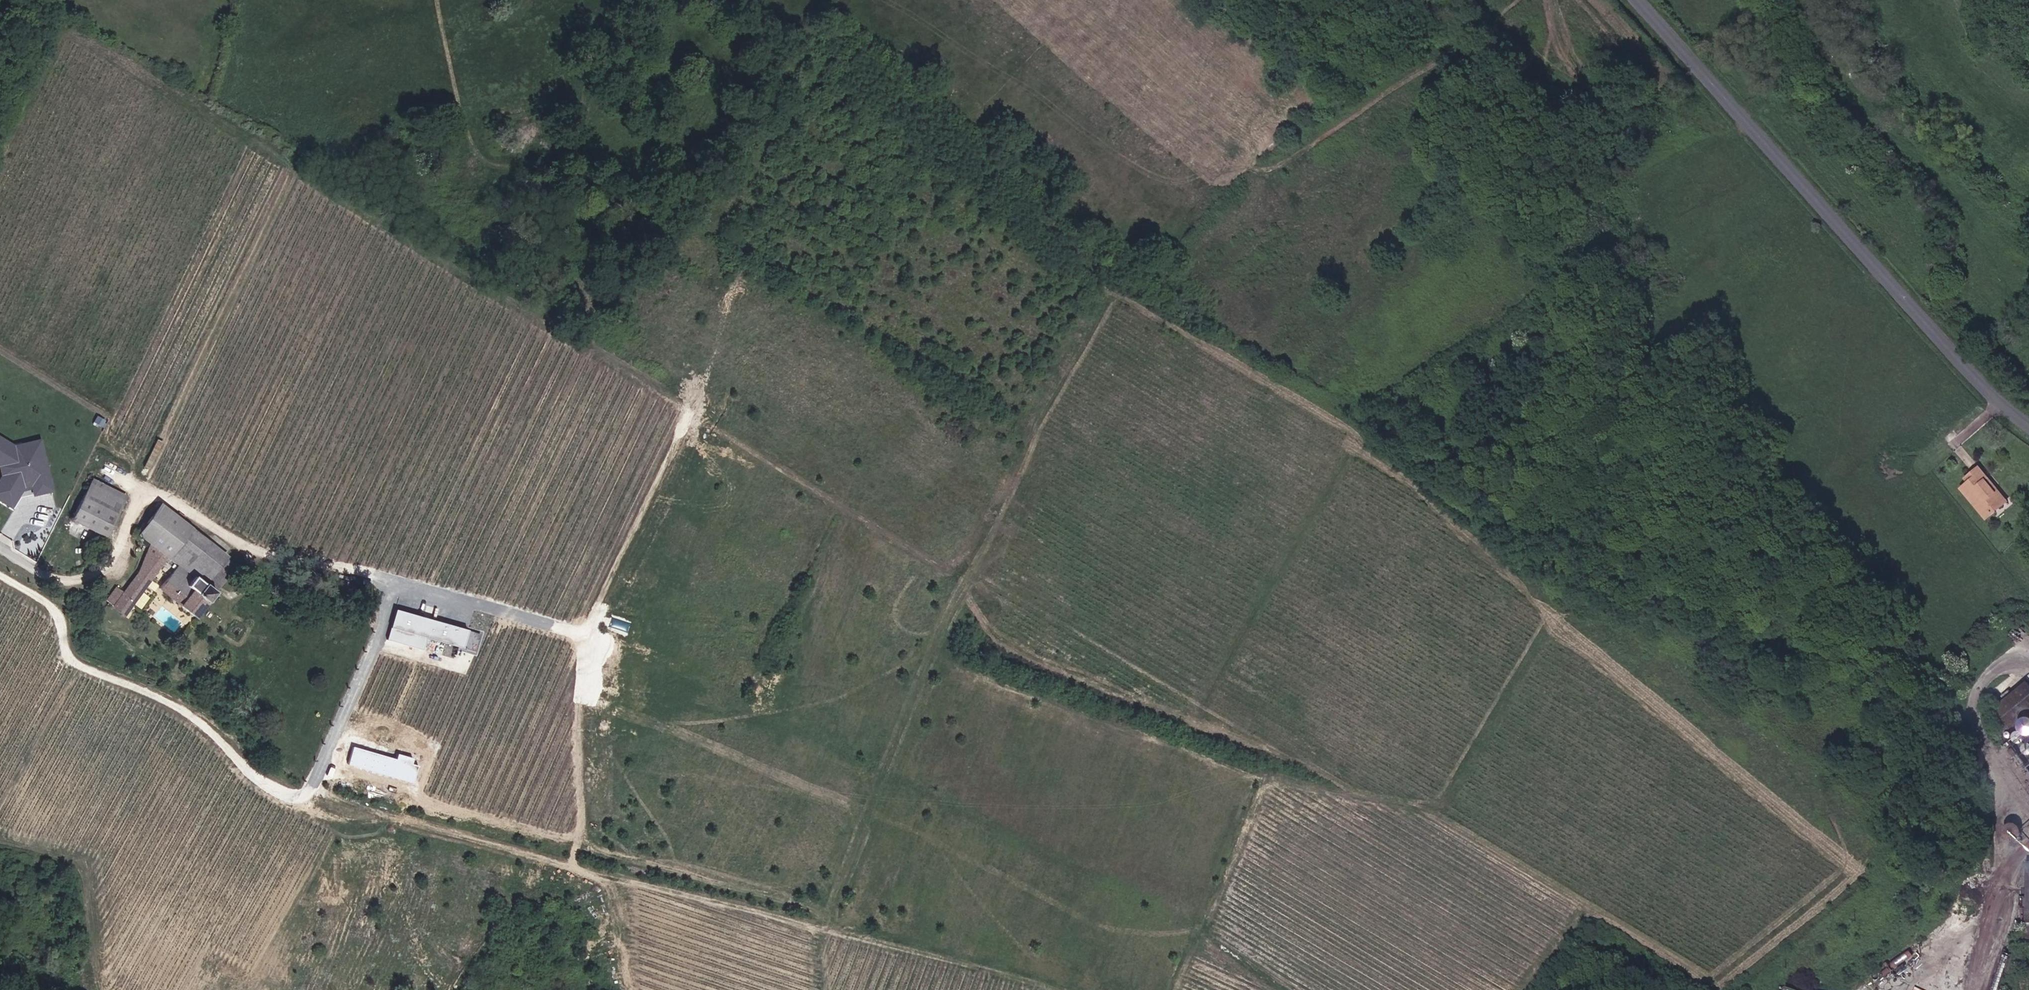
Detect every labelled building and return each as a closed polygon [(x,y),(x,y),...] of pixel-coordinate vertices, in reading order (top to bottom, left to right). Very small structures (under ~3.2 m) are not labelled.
[(43,440),(17,446),(0,436),(0,465),(2,467),(4,477),(0,483),(0,498),(17,507),(24,496),(36,494),(37,497),(54,492),(43,440)] [(1970,475),(1973,481),(1965,487),(1988,518),(2010,502),(2008,498),(1989,471),(1985,465),(1970,475)] [(110,535),(131,492),(97,474),(75,518),(110,535)] [(232,555),(162,503),(139,535),(152,545),(142,570),(124,590),(118,585),(109,598),(130,613),(170,558),(179,565),(161,590),(199,618),(238,566),(229,559),(232,555)] [(463,646),(467,627),(393,610),(389,628),(463,646)] [(2006,724),(2009,728),(2028,714),(2028,681),(1994,708),(2006,724)] [(557,879),(534,873),(553,895),(557,879)]
